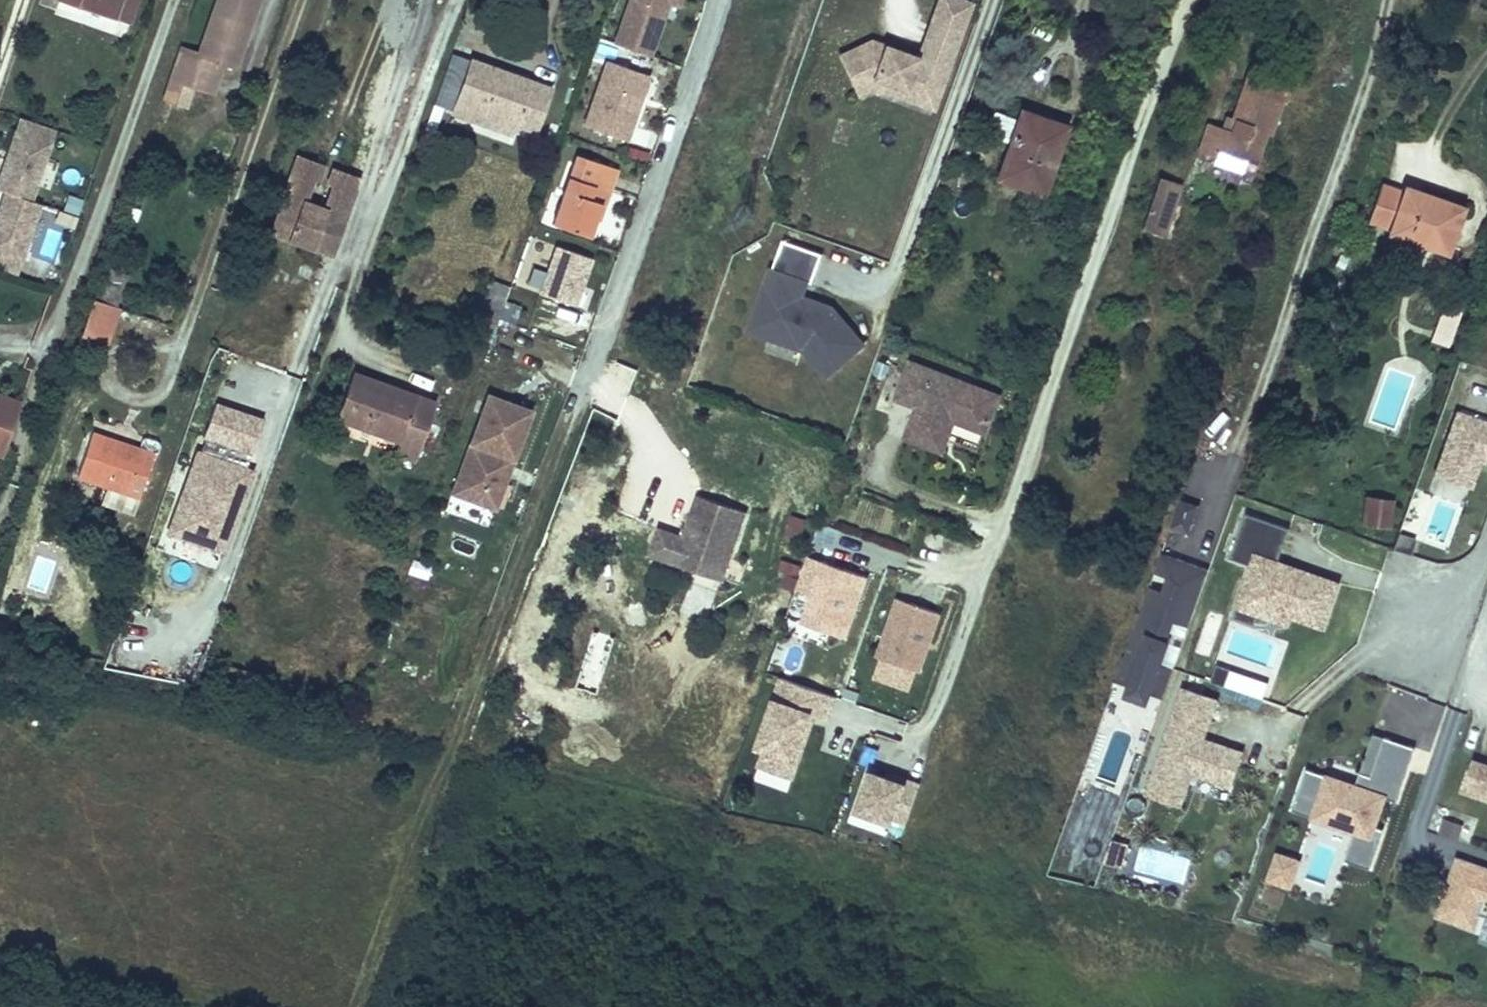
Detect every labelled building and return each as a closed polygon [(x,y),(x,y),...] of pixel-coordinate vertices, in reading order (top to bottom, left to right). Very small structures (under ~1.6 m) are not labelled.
[(54,11),(58,0),(39,0),(37,5),(54,11)] [(116,18),(116,16),(125,19),(131,0),(66,0),(116,18)] [(199,56),(221,63),(234,67),(257,2),(252,0),(218,0),(199,56)] [(608,43),(643,55),(661,3),(671,6),(674,0),(624,0),(608,43)] [(936,10),(967,21),(973,5),(959,0),(940,0),(936,10)] [(936,10),(919,59),(949,70),(967,21),(936,10)] [(841,57),(855,89),(874,81),(937,104),(949,70),(919,59),(873,42),(841,57)] [(178,48),(175,60),(218,74),(221,63),(199,56),(178,48)] [(433,108),(452,115),(456,105),(472,63),(452,55),(433,108)] [(577,124),(619,139),(642,74),(600,59),(577,124)] [(160,101),(182,108),(189,86),(211,94),(218,74),(175,60),(160,101)] [(472,63),(456,105),(515,126),(534,133),(549,91),(531,84),(528,92),(502,82),(505,74),(472,63)] [(1293,83),(1248,69),(1233,120),(1232,121),(1234,122),(1231,133),(1224,130),(1206,125),(1199,150),(1216,156),(1218,151),(1246,160),(1255,162),(1264,133),(1270,135),(1280,101),(1287,103),(1293,83)] [(531,84),(505,74),(502,82),(528,92),(531,84)] [(855,89),(859,96),(874,89),(934,111),(937,104),(874,81),(855,89)] [(515,126),(456,105),(452,115),(511,136),(515,126)] [(986,134),(1010,144),(1018,120),(994,111),(986,134)] [(1061,138),(1050,134),(1053,124),(1021,112),(1018,120),(1010,144),(996,178),(1040,195),(1061,138)] [(17,116),(0,166),(0,189),(2,190),(0,197),(0,269),(13,274),(37,202),(28,198),(52,127),(17,116)] [(1227,119),(1224,130),(1231,133),(1234,122),(1232,121),(1233,120),(1227,119)] [(1053,124),(1050,134),(1061,138),(1065,129),(1053,124)] [(1218,151),(1216,156),(1213,165),(1242,174),(1246,160),(1218,151)] [(605,209),(611,194),(620,171),(578,155),(570,179),(553,225),(590,238),(596,221),(601,207),(605,209)] [(323,165),(298,157),(276,220),(293,226),(288,240),(332,256),(359,178),(332,168),(326,184),(334,187),(325,211),(301,202),(310,179),(317,181),(323,165)] [(1159,179),(1141,227),(1162,234),(1180,186),(1159,179)] [(1403,193),(1381,186),(1368,223),(1391,230),(1390,232),(1446,251),(1461,208),(1420,194),(1419,199),(1403,193)] [(1258,210),(1266,218),(1276,208),(1269,201),(1258,210)] [(601,207),(596,221),(601,223),(605,209),(601,207)] [(293,226),(276,220),(270,234),(288,240),(293,226)] [(862,318),(807,301),(822,252),(778,239),(750,335),(767,340),(764,352),(844,376),(862,318)] [(539,294),(579,307),(595,258),(555,245),(539,294)] [(983,278),(997,282),(1002,271),(987,266),(983,278)] [(111,306),(114,307),(125,275),(107,269),(96,301),(111,306)] [(492,278),(470,337),(480,340),(490,344),(493,338),(496,330),(499,319),(504,307),(512,285),(492,278)] [(1430,339),(1447,345),(1468,286),(1450,280),(1430,339)] [(87,317),(80,335),(105,344),(114,318),(117,308),(114,307),(111,306),(96,301),(92,300),(89,309),(87,317)] [(1323,306),(1318,320),(1329,325),(1334,310),(1323,306)] [(1222,321),(1236,325),(1241,311),(1227,307),(1222,321)] [(964,420),(967,428),(984,435),(997,398),(909,367),(895,403),(917,411),(905,442),(942,456),(953,424),(956,417),(964,420)] [(385,394),(388,387),(352,375),(336,419),(399,443),(394,454),(414,462),(431,416),(411,410),(414,404),(385,394)] [(435,405),(388,387),(385,394),(414,404),(411,410),(431,416),(435,405)] [(488,395),(457,479),(466,498),(506,481),(532,411),(488,395)] [(17,402),(0,396),(0,452),(17,402)] [(168,536),(228,553),(252,467),(249,467),(263,415),(214,401),(200,450),(193,448),(168,536)] [(1432,473),(1479,489),(1486,465),(1486,419),(1454,408),(1432,473)] [(953,424),(967,428),(964,420),(956,417),(953,424)] [(114,445),(115,441),(91,433),(76,477),(137,498),(153,451),(139,446),(138,448),(137,453),(114,445)] [(138,448),(115,441),(114,445),(137,453),(138,448)] [(452,493),(466,498),(457,479),(452,493)] [(466,498),(495,509),(506,481),(466,498)] [(452,493),(443,519),(487,535),(495,509),(466,498),(452,493)] [(1361,522),(1387,524),(1390,498),(1363,496),(1361,522)] [(745,514),(698,498),(683,540),(659,531),(650,557),(675,566),(678,558),(691,563),(699,559),(709,562),(713,570),(724,574),(745,514)] [(1189,535),(1200,506),(1180,498),(1169,528),(1189,535)] [(1280,561),(1291,526),(1243,513),(1230,558),(1247,563),(1235,607),(1325,633),(1341,579),(1280,561)] [(802,540),(807,519),(789,514),(783,535),(802,540)] [(1116,682),(1163,699),(1209,569),(1163,553),(1116,682)] [(678,558),(675,566),(722,582),(724,574),(713,570),(709,562),(699,559),(691,563),(678,558)] [(429,578),(431,562),(410,560),(408,576),(429,578)] [(787,657),(829,672),(841,640),(843,641),(844,639),(847,640),(868,578),(826,563),(825,566),(823,565),(810,599),(808,598),(787,657)] [(940,615),(896,601),(876,660),(918,674),(920,675),(940,615)] [(1402,602),(1401,608),(1416,613),(1418,607),(1402,602)] [(832,699),(779,681),(756,750),(763,752),(758,769),(791,780),(798,762),(793,760),(808,716),(825,721),(832,699)] [(1192,777),(1232,788),(1244,750),(1207,739),(1219,697),(1179,686),(1146,798),(1183,809),(1192,777)] [(1473,762),(1462,793),(1486,801),(1486,767),(1473,762)] [(893,811),(907,816),(921,778),(905,772),(904,777),(870,765),(857,803),(891,815),(893,811)] [(1355,832),(1347,860),(1371,867),(1391,793),(1302,768),(1290,814),(1355,832)] [(1443,818),(1438,832),(1458,839),(1463,825),(1443,818)] [(1294,889),(1303,858),(1275,850),(1266,881),(1294,889)] [(1462,909),(1477,914),(1483,897),(1486,898),(1486,871),(1455,859),(1434,918),(1457,926),(1462,909)] [(1471,931),(1477,914),(1462,909),(1457,926),(1471,931)]
